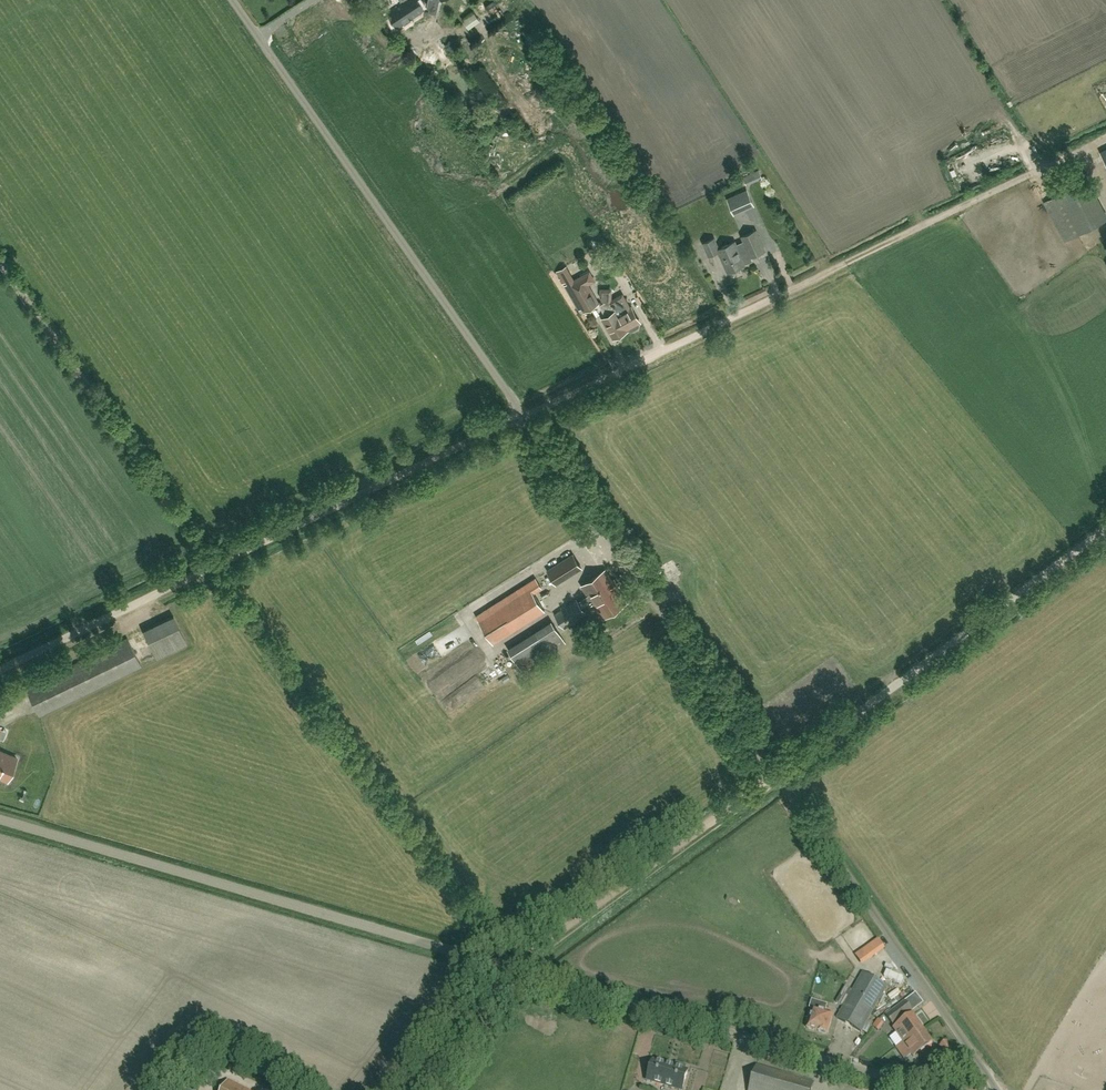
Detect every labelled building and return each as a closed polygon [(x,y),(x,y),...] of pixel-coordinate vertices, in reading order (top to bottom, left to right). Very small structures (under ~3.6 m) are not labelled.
[(403,1),(401,2),(389,11),(399,25),(413,16),(424,9),(421,5),(418,0),(402,0),(403,1)] [(428,9),(427,9),(426,12),(429,13),(429,12),(437,13),(439,0),(429,0),(428,9)] [(506,1),(489,10),(494,20),(511,11),(506,1)] [(465,19),(470,28),(483,21),(477,12),(465,19)] [(763,178),(760,170),(744,178),(747,186),(763,178)] [(1090,175),(1043,201),(1064,239),(1105,216),(1105,205),(1090,175)] [(753,203),(747,191),(728,199),(734,212),(753,203)] [(751,257),(765,250),(756,230),(743,236),(744,242),(737,245),(735,242),(719,250),(714,238),(704,243),(709,255),(719,251),(729,272),(745,264),(743,259),(751,255),(751,257)] [(587,283),(593,280),(589,272),(565,286),(578,309),(582,307),(585,311),(598,303),(587,283)] [(611,301),(620,316),(616,318),(619,323),(624,320),(629,328),(631,327),(632,329),(634,330),(639,327),(639,325),(638,323),(640,322),(632,308),(630,308),(625,298),(618,302),(616,299),(611,301)] [(611,301),(611,300),(610,299),(602,304),(608,316),(603,319),(614,338),(630,329),(629,328),(624,320),(619,323),(616,318),(620,316),(611,301)] [(581,568),(573,555),(548,570),(556,584),(581,568)] [(583,586),(593,602),(604,618),(627,602),(605,570),(583,586)] [(493,642),(517,627),(545,609),(534,592),(541,587),(536,578),(476,615),(493,642)] [(587,613),(577,599),(555,615),(565,628),(587,613)] [(174,615),(153,626),(144,630),(157,658),(188,643),(174,615)] [(519,665),(563,636),(553,620),(508,648),(519,665)] [(439,643),(443,652),(472,639),(468,630),(439,643)] [(39,715),(141,666),(128,638),(26,688),(39,715)] [(468,657),(447,673),(454,683),(476,667),(468,657)] [(457,694),(464,703),(479,692),(472,683),(457,694)] [(7,781),(17,758),(0,751),(0,778),(7,781)] [(861,1033),(887,987),(863,973),(837,1019),(861,1033)] [(904,997),(895,1003),(898,1007),(907,1001),(904,997)] [(828,1035),(834,1015),(825,1013),(827,1005),(812,1000),(810,1009),(813,1010),(811,1015),(809,1014),(807,1021),(809,1022),(807,1028),(828,1035)] [(904,1043),(923,1030),(913,1016),(897,1027),(896,1024),(914,1012),(906,1002),(887,1015),(895,1028),(894,1029),(904,1043)] [(919,1054),(933,1044),(923,1030),(904,1043),(914,1057),(919,1053),(919,1054)] [(949,1061),(957,1055),(947,1040),(939,1046),(949,1061)] [(203,1043),(196,1056),(203,1060),(210,1047),(203,1043)] [(665,1086),(678,1089),(682,1089),(688,1071),(685,1070),(686,1066),(676,1063),(675,1067),(653,1061),(647,1081),(665,1086)] [(814,1083),(757,1066),(749,1089),(812,1089),(814,1083)] [(692,1074),(699,1076),(697,1083),(706,1085),(709,1071),(694,1067),(692,1074)] [(228,1082),(224,1089),(245,1089),(228,1082)]
